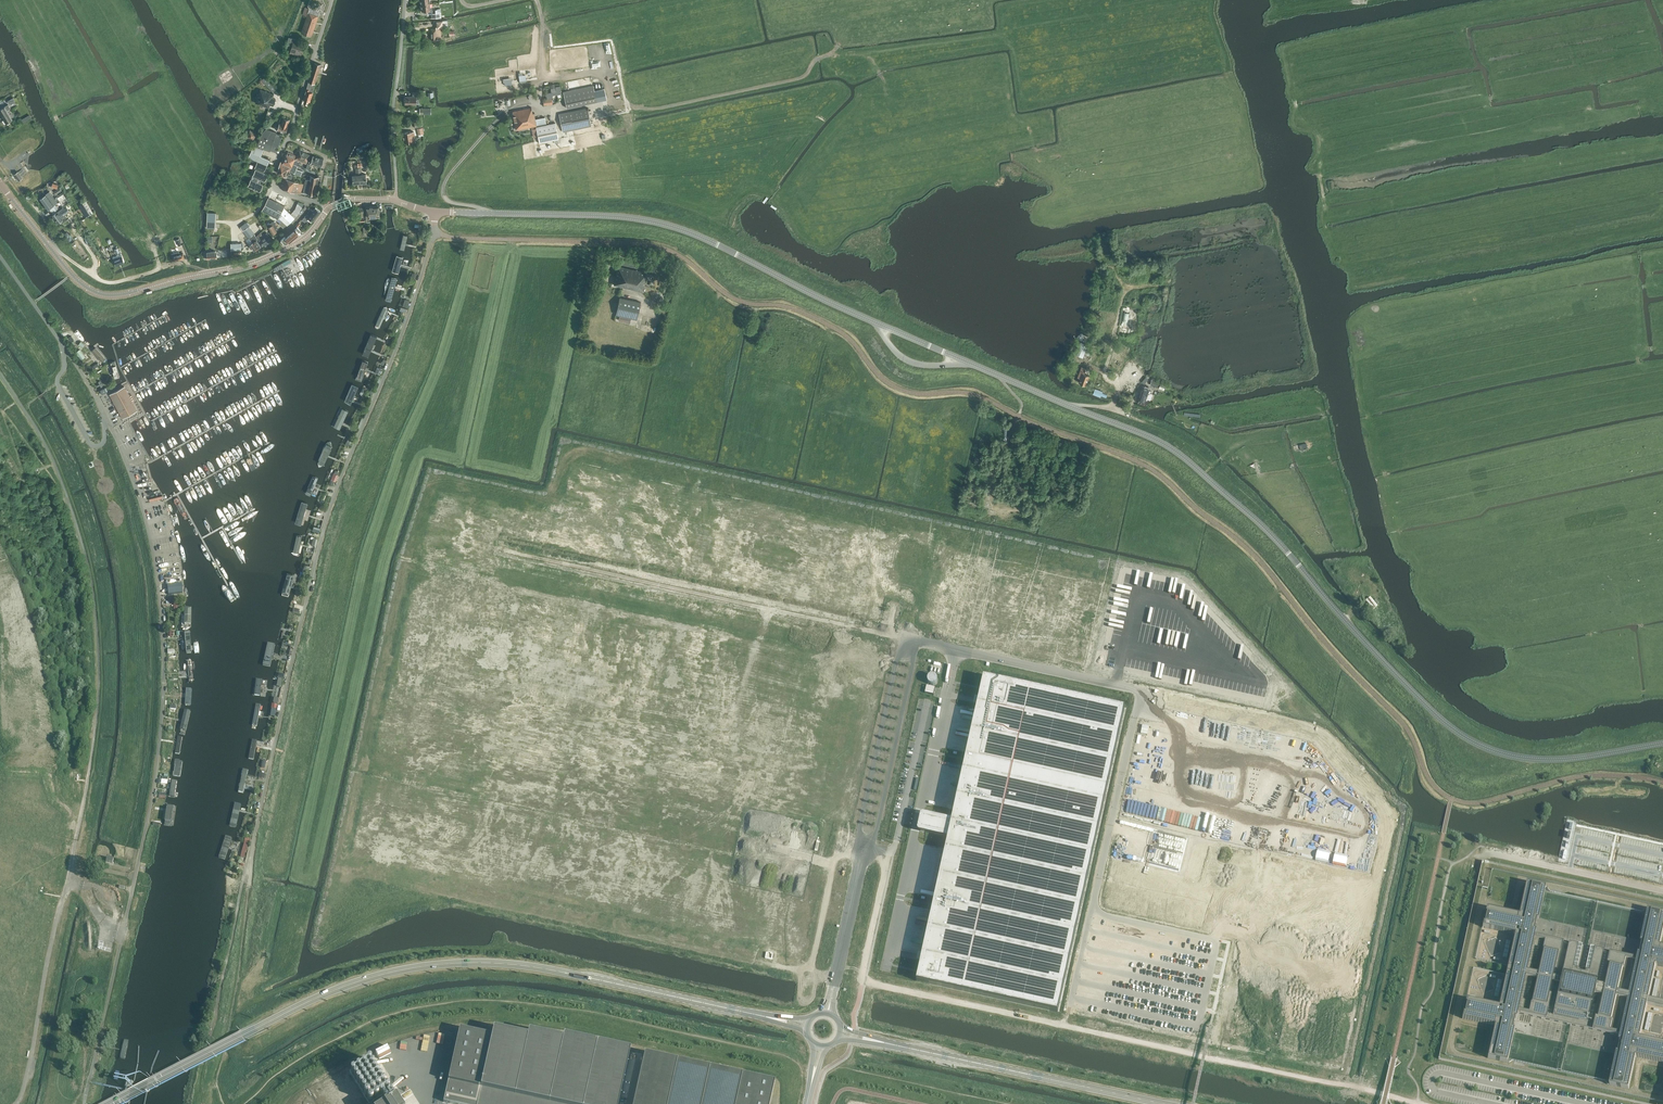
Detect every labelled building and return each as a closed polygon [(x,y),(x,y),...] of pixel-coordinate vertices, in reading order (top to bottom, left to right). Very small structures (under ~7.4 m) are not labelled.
[(322,4),(321,4),(320,1),(318,0),(314,0),(313,1),(311,0),(309,3),(311,4),(309,9),(308,12),(318,16),(319,14),(322,4)] [(426,10),(427,14),(433,13),(432,7),(430,7),(430,3),(421,4),(422,10),(426,10)] [(301,32),(311,36),(313,32),(313,31),(316,23),(316,22),(318,16),(308,12),(307,16),(301,32)] [(437,19),(437,20),(437,27),(436,27),(436,28),(431,29),(431,34),(432,41),(437,40),(441,39),(440,27),(443,27),(448,26),(447,20),(442,20),(442,19),(442,18),(436,18),(437,19)] [(303,46),(300,45),(297,44),(298,40),(291,38),(290,42),(293,43),(290,52),(301,55),(303,46)] [(313,83),(315,83),(318,73),(320,66),(321,64),(315,62),(309,81),(311,82),(313,83)] [(275,91),(276,89),(265,77),(262,80),(274,94),(275,91)] [(313,83),(311,82),(309,86),(307,85),(307,88),(303,99),(310,101),(313,92),(312,92),(313,91),(313,89),(314,88),(312,87),(313,83)] [(563,92),(567,108),(596,101),(593,85),(592,86),(569,90),(563,92)] [(547,93),(547,99),(553,98),(553,95),(562,94),(561,86),(556,86),(556,88),(551,89),(551,92),(547,93)] [(272,97),(274,94),(260,89),(259,94),(262,96),(261,99),(257,98),(256,103),(269,107),(270,104),(273,105),(276,98),(272,97)] [(405,104),(416,104),(416,99),(419,99),(419,92),(412,92),(412,96),(405,96),(405,104)] [(0,114),(6,123),(13,119),(7,110),(10,108),(8,105),(8,104),(0,109),(0,113),(0,114)] [(536,125),(546,123),(545,117),(535,119),(534,113),(533,113),(531,107),(512,111),(516,130),(537,125),(536,125)] [(591,122),(588,108),(559,114),(562,128),(563,131),(591,125),(591,122)] [(270,126),(269,128),(277,131),(277,129),(285,132),(288,126),(287,126),(290,120),(283,118),(281,124),(279,123),(278,127),(276,126),(275,128),(270,126)] [(538,137),(540,143),(559,139),(557,129),(555,123),(536,127),(536,128),(531,129),(533,138),(538,137)] [(277,131),(269,128),(266,127),(262,132),(257,145),(276,152),(279,144),(282,135),(276,132),(277,131)] [(246,136),(253,140),(257,133),(250,130),(246,136)] [(414,131),(412,132),(405,133),(406,143),(416,142),(414,131)] [(248,157),(267,165),(270,159),(261,155),(263,149),(253,145),(248,157)] [(385,185),(385,190),(387,190),(386,185),(375,148),(371,149),(371,150),(372,151),(374,150),(382,176),(385,185)] [(306,163),(307,161),(310,154),(299,150),(296,159),(296,160),(294,163),(294,164),(298,166),(299,161),(306,163)] [(296,155),(289,152),(285,159),(284,161),(284,162),(292,166),(293,163),(294,163),(296,160),(294,159),(296,155)] [(313,155),(313,156),(311,163),(321,166),(323,159),(313,155)] [(330,219),(329,224),(330,224),(333,210),(334,210),(334,209),(333,210),(333,209),(334,202),(334,201),(337,176),(336,176),(337,172),(337,168),(338,165),(338,164),(337,164),(334,156),(331,156),(331,157),(332,158),(333,158),(336,164),(335,165),(335,171),(334,171),(334,177),(333,185),(333,191),(330,191),(330,193),(332,193),(332,202),(332,206),(332,210),(331,213),(329,219),(330,219)] [(347,220),(344,210),(344,207),(345,198),(345,197),(345,196),(345,197),(344,196),(344,193),(344,192),(344,191),(344,190),(345,181),(345,179),(346,179),(346,178),(346,170),(347,164),(350,159),(351,160),(351,159),(352,158),(350,157),(349,157),(349,158),(345,164),(344,164),(344,165),(344,169),(343,173),(344,173),(343,176),(341,199),(342,198),(342,199),(341,207),(341,208),(340,208),(340,211),(346,226),(347,226),(345,221),(347,220)] [(267,165),(258,161),(257,163),(255,167),(254,169),(256,170),(253,176),(261,180),(262,179),(264,180),(267,175),(263,173),(264,171),(267,165)] [(280,167),(277,172),(283,175),(282,177),(283,177),(286,178),(287,177),(289,172),(292,166),(284,162),(281,161),(280,163),(279,164),(279,166),(280,167)] [(358,163),(358,165),(360,183),(367,182),(367,181),(367,179),(366,179),(366,174),(362,174),(361,167),(361,163),(358,163)] [(298,166),(294,164),(293,164),(290,172),(295,173),(294,174),(301,176),(303,171),(296,169),(298,166)] [(18,179),(19,180),(22,177),(22,176),(21,176),(20,174),(18,172),(18,171),(15,174),(14,174),(15,174),(16,176),(16,177),(18,179)] [(305,182),(317,184),(319,176),(317,176),(311,175),(310,180),(306,179),(305,182)] [(261,180),(253,176),(248,185),(260,190),(262,185),(260,183),(261,180)] [(304,184),(292,180),(286,178),(283,177),(280,187),(286,189),(287,189),(288,190),(291,191),(292,191),(300,194),(302,189),(304,184)] [(317,184),(305,182),(304,189),(303,189),(303,191),(302,191),(302,192),(316,194),(317,184)] [(50,192),(40,199),(48,210),(58,202),(50,192)] [(63,194),(58,197),(63,205),(68,202),(63,194)] [(284,207),(285,206),(282,204),(270,198),(268,197),(262,209),(278,218),(279,217),(284,207)] [(80,205),(88,217),(94,213),(86,201),(80,205)] [(295,209),(291,214),(295,218),(299,213),(302,207),(303,204),(298,202),(295,209)] [(56,204),(47,210),(51,215),(60,209),(56,204)] [(62,207),(52,215),(59,224),(59,223),(58,223),(61,221),(62,222),(67,218),(64,215),(70,211),(70,210),(69,211),(66,207),(67,206),(66,206),(63,208),(62,207)] [(366,207),(367,217),(367,222),(370,221),(370,219),(377,219),(377,218),(380,218),(380,212),(380,209),(378,209),(378,206),(372,206),(370,206),(370,207),(366,207)] [(291,214),(284,207),(279,217),(282,220),(279,223),(284,228),(287,225),(287,226),(295,218),(291,214)] [(306,221),(309,223),(311,220),(312,221),(320,212),(320,211),(315,208),(313,211),(311,209),(309,211),(305,216),(306,216),(303,219),(302,220),(305,223),(306,221)] [(206,227),(215,228),(216,215),(216,212),(207,212),(206,227)] [(267,224),(268,227),(272,234),(277,232),(276,231),(278,229),(274,221),(267,224)] [(250,226),(247,222),(240,227),(243,231),(243,230),(248,238),(249,238),(254,234),(249,226),(250,226)] [(284,243),(284,244),(285,245),(286,244),(289,242),(295,237),(296,238),(300,234),(298,232),(299,232),(301,230),(300,230),(297,227),(285,237),(281,240),(284,243)] [(258,239),(262,246),(271,240),(268,235),(267,236),(266,233),(258,239)] [(261,246),(257,239),(258,239),(254,234),(249,238),(252,243),(249,244),(254,251),(261,246)] [(217,258),(216,253),(215,253),(215,251),(211,251),(212,250),(206,250),(207,259),(217,258)] [(217,253),(216,253),(217,258),(226,258),(226,256),(227,256),(227,250),(217,250),(217,253)] [(178,252),(175,253),(172,253),(174,261),(182,259),(184,258),(183,253),(179,254),(178,252)] [(113,257),(116,265),(124,262),(121,254),(113,257)] [(403,258),(397,256),(392,272),(398,273),(400,266),(401,264),(403,258)] [(289,258),(273,267),(275,271),(291,262),(289,259),(289,258)] [(618,267),(614,285),(643,292),(647,273),(619,266),(618,266),(618,267)] [(397,279),(392,277),(386,300),(391,302),(397,279)] [(662,284),(658,302),(663,304),(668,285),(662,284)] [(1161,305),(1161,304),(1161,302),(1160,300),(1159,299),(1158,297),(1157,296),(1155,296),(1154,295),(1152,295),(1151,295),(1149,295),(1147,296),(1146,297),(1145,299),(1144,300),(1143,302),(1143,304),(1143,305),(1144,307),(1145,309),(1146,310),(1147,311),(1149,312),(1150,312),(1152,312),(1154,312),(1155,312),(1157,311),(1158,310),(1159,309),(1160,307),(1161,305)] [(616,314),(637,319),(641,302),(620,297),(616,314)] [(385,307),(384,307),(383,307),(375,327),(376,328),(378,329),(379,329),(379,328),(380,326),(381,323),(383,319),(387,310),(387,309),(387,308),(385,307)] [(377,337),(371,334),(362,355),(368,357),(370,352),(374,345),(376,339),(377,337)] [(1075,353),(1083,358),(1084,356),(1088,358),(1091,352),(1087,350),(1089,346),(1081,341),(1075,353)] [(107,359),(97,347),(92,350),(102,362),(107,359)] [(80,349),(75,352),(80,359),(85,356),(80,349)] [(368,363),(362,361),(355,380),(361,382),(364,375),(366,367),(368,363)] [(115,362),(110,363),(115,379),(120,378),(115,362)] [(1133,365),(1123,378),(1131,385),(1128,388),(1133,392),(1136,389),(1146,375),(1133,365)] [(1079,383),(1086,385),(1089,376),(1084,374),(1086,368),(1082,367),(1078,377),(1081,378),(1079,383)] [(1096,379),(1093,388),(1095,388),(1093,394),(1100,397),(1101,395),(1106,398),(1108,395),(1110,396),(1113,388),(1105,385),(1106,383),(1104,383),(1104,382),(1096,379)] [(358,387),(353,384),(345,402),(350,404),(352,402),(354,395),(358,387)] [(125,386),(109,394),(122,419),(138,410),(133,401),(125,386)] [(1139,397),(1140,397),(1138,402),(1146,405),(1148,399),(1147,399),(1151,389),(1142,387),(1139,397)] [(343,422),(348,411),(342,409),(334,427),(340,430),(342,425),(343,422)] [(332,444),(330,442),(327,443),(325,444),(318,460),(318,463),(319,467),(324,465),(325,463),(328,457),(329,455),(332,447),(332,444)] [(318,479),(313,477),(305,494),(310,496),(312,493),(316,483),(318,479)] [(308,503),(302,501),(295,523),(301,524),(303,519),(307,506),(308,503)] [(302,536),(297,535),(293,552),(298,553),(301,541),(302,536)] [(294,574),(287,573),(281,596),(288,597),(291,588),(294,576),(294,574)] [(182,583),(167,585),(168,589),(169,594),(183,593),(182,583)] [(282,619),(278,618),(274,633),(273,637),(272,639),(277,640),(280,629),(280,627),(282,619)] [(275,645),(268,643),(262,665),(270,667),(272,659),(273,652),(275,645)] [(939,681),(934,674),(927,678),(932,685),(939,681)] [(918,972),(916,981),(1058,1012),(1125,709),(984,678),(982,686),(981,687),(981,688),(978,701),(977,709),(976,711),(975,715),(974,720),(973,724),(972,728),(971,733),(970,738),(969,742),(968,746),(967,750),(967,753),(966,758),(965,759),(965,760),(964,766),(963,768),(962,773),(961,777),(961,781),(960,786),(959,790),(958,794),(957,799),(956,803),(955,808),(954,810),(953,817),(952,821),(951,821),(951,822),(950,822),(949,822),(924,817),(921,830),(946,836),(947,836),(947,837),(948,838),(946,849),(945,851),(944,855),(943,860),(942,865),(941,869),(940,873),(939,877),(938,882),(937,886),(936,891),(935,895),(935,898),(934,903),(933,904),(933,905),(932,910),(932,912),(931,917),(930,921),(929,925),(928,930),(927,935),(926,939),(925,943),(924,947),(923,952),(922,954),(922,957),(921,961),(919,970),(919,971),(918,972)] [(927,685),(925,693),(934,695),(936,687),(927,685)] [(257,726),(260,704),(256,704),(252,725),(257,726)] [(186,731),(190,711),(184,709),(180,730),(186,731)] [(1162,724),(1157,745),(1168,748),(1172,726),(1162,724)] [(248,758),(254,759),(257,741),(252,740),(248,758)] [(180,777),(182,762),(179,761),(180,759),(175,758),(173,772),(173,775),(180,777)] [(248,770),(243,769),(238,791),(243,792),(244,789),(247,775),(248,770)] [(151,817),(150,821),(161,824),(176,826),(177,822),(177,819),(177,817),(177,812),(177,810),(177,807),(177,806),(177,804),(177,800),(178,799),(178,798),(162,796),(155,795),(154,799),(151,817)] [(240,809),(241,804),(235,802),(229,827),(236,828),(240,812),(240,809)] [(232,837),(226,835),(218,857),(225,859),(228,849),(231,840),(232,837)] [(251,839),(245,837),(240,857),(244,858),(248,842),(250,842),(251,839)] [(1662,967),(1662,947),(1660,946),(1662,933),(1662,913),(1648,909),(1641,943),(1642,943),(1640,954),(1638,953),(1637,958),(1587,947),(1585,947),(1534,936),(1536,931),(1534,930),(1536,920),(1538,920),(1545,887),(1526,883),(1519,915),(1487,908),(1482,927),(1515,934),(1508,966),(1506,975),(1499,1007),(1466,999),(1462,1019),(1495,1026),(1487,1058),(1507,1062),(1514,1029),(1512,1029),(1515,1018),(1516,1018),(1517,1013),(1567,1024),(1570,1025),(1620,1036),(1619,1041),(1621,1041),(1618,1052),(1617,1052),(1610,1085),(1629,1089),(1636,1057),(1662,1063),(1662,1042),(1640,1037),(1647,1004),(1662,1008),(1662,1002),(1649,999),(1656,965),(1662,967)] [(218,900),(213,899),(209,918),(214,919),(218,900)] [(196,1006),(190,1005),(186,1024),(192,1025),(196,1006)] [(444,1102),(447,1102),(454,1103),(618,1103),(627,1066),(628,1058),(629,1053),(630,1050),(564,1035),(563,1039),(529,1031),(528,1036),(494,1029),(492,1036),(460,1029),(444,1102)] [(433,1043),(440,1044),(443,1034),(436,1032),(435,1036),(428,1034),(425,1050),(431,1052),(433,1043)] [(124,1039),(120,1057),(125,1058),(129,1040),(124,1039)] [(644,1053),(633,1103),(769,1103),(774,1082),(644,1053)] [(147,1091),(146,1092),(147,1092),(149,1091),(150,1089),(152,1079),(156,1086),(156,1087),(159,1086),(158,1085),(154,1076),(153,1075),(150,1077),(149,1078),(147,1091)] [(123,1091),(121,1092),(122,1093),(126,1102),(127,1102),(130,1101),(130,1099),(133,1088),(132,1087),(127,1086),(127,1087),(127,1088),(126,1089),(128,1089),(130,1090),(128,1099),(124,1092),(123,1091)] [(398,1100),(392,1091),(372,1103),(400,1103),(398,1100)]
